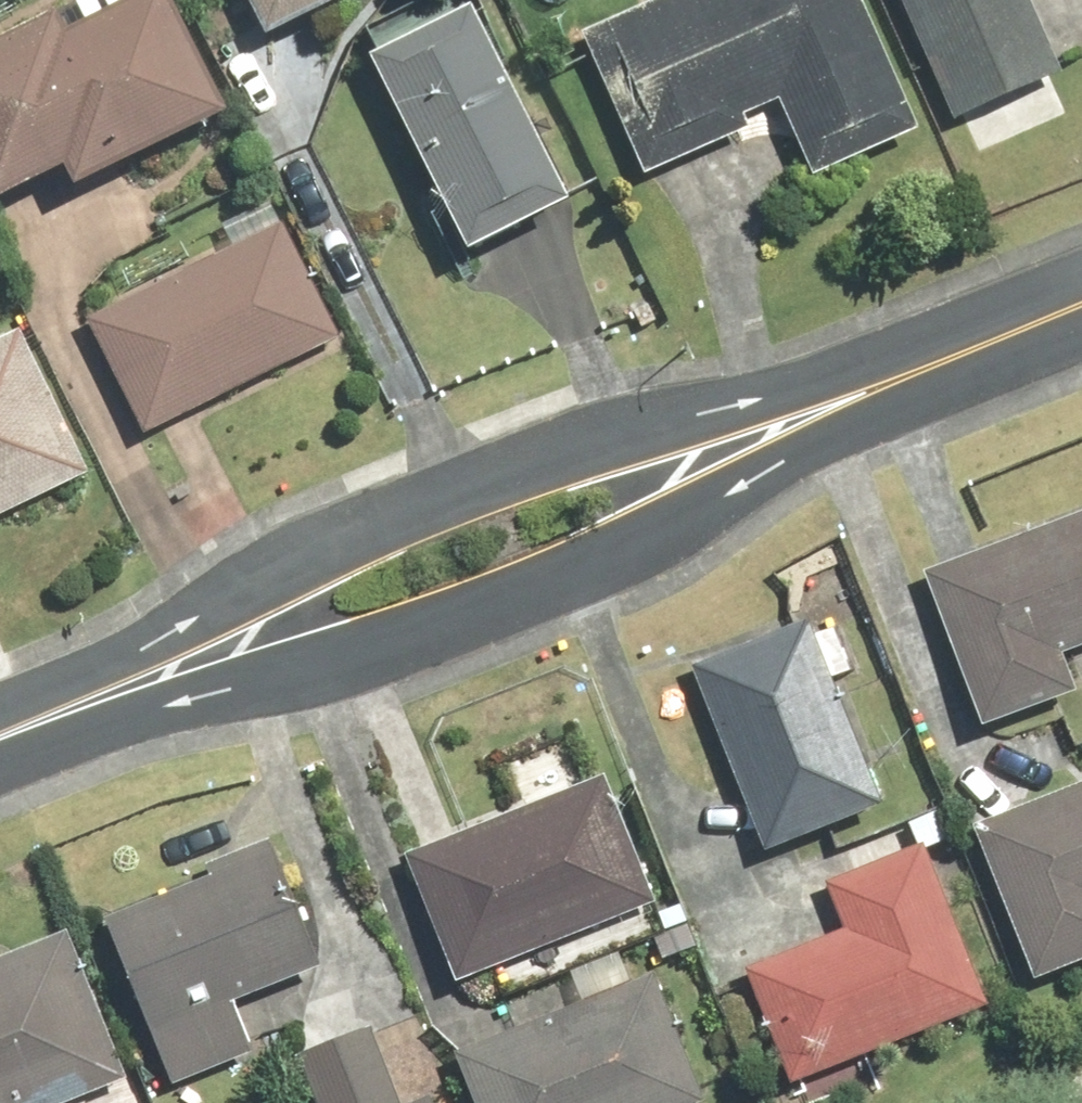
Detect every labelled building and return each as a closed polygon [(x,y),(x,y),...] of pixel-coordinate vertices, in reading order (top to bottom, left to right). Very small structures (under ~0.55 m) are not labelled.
[(239,123),(180,0),(143,0),(76,32),(67,13),(0,45),(0,211),(86,170),(96,192),(239,123)] [(279,42),(361,0),(257,0),(279,42)] [(650,178),(757,133),(751,119),(790,103),(821,178),(924,135),(867,0),(672,0),(590,35),(650,178)] [(957,120),(967,115),(982,151),(1067,115),(1052,80),(1062,75),(1030,0),(907,0),(957,120)] [(387,56),(380,60),(480,258),(583,206),(483,8),(450,24),(438,1),(375,33),(387,56)] [(290,225),(93,323),(152,441),(348,342),(290,225)] [(0,350),(0,525),(99,479),(33,335),(0,350)] [(992,735),(1081,702),(1081,655),(1080,650),(1081,649),(1081,519),(933,573),(992,735)] [(838,683),(863,674),(844,626),(820,636),(814,621),(697,666),(771,858),(888,814),(838,683)] [(414,855),(460,982),(493,970),(503,1000),(639,951),(628,921),(661,909),(615,782),(414,855)] [(981,830),(1042,987),(1081,972),(1081,791),(981,830)] [(329,973),(286,844),(215,868),(221,886),(120,921),(177,1090),(261,1062),(241,1002),(329,973)] [(931,849),(858,879),(834,889),(853,934),(754,975),(806,1102),(826,1102),(879,1081),(871,1060),(997,1008),(931,849)] [(108,1094),(136,1083),(74,933),(0,963),(0,1102),(112,1102),(108,1094)] [(625,961),(575,982),(584,1004),(464,1054),(484,1102),(715,1102),(661,972),(634,983),(625,961)] [(386,1030),(303,1060),(318,1102),(413,1102),(386,1030)]
